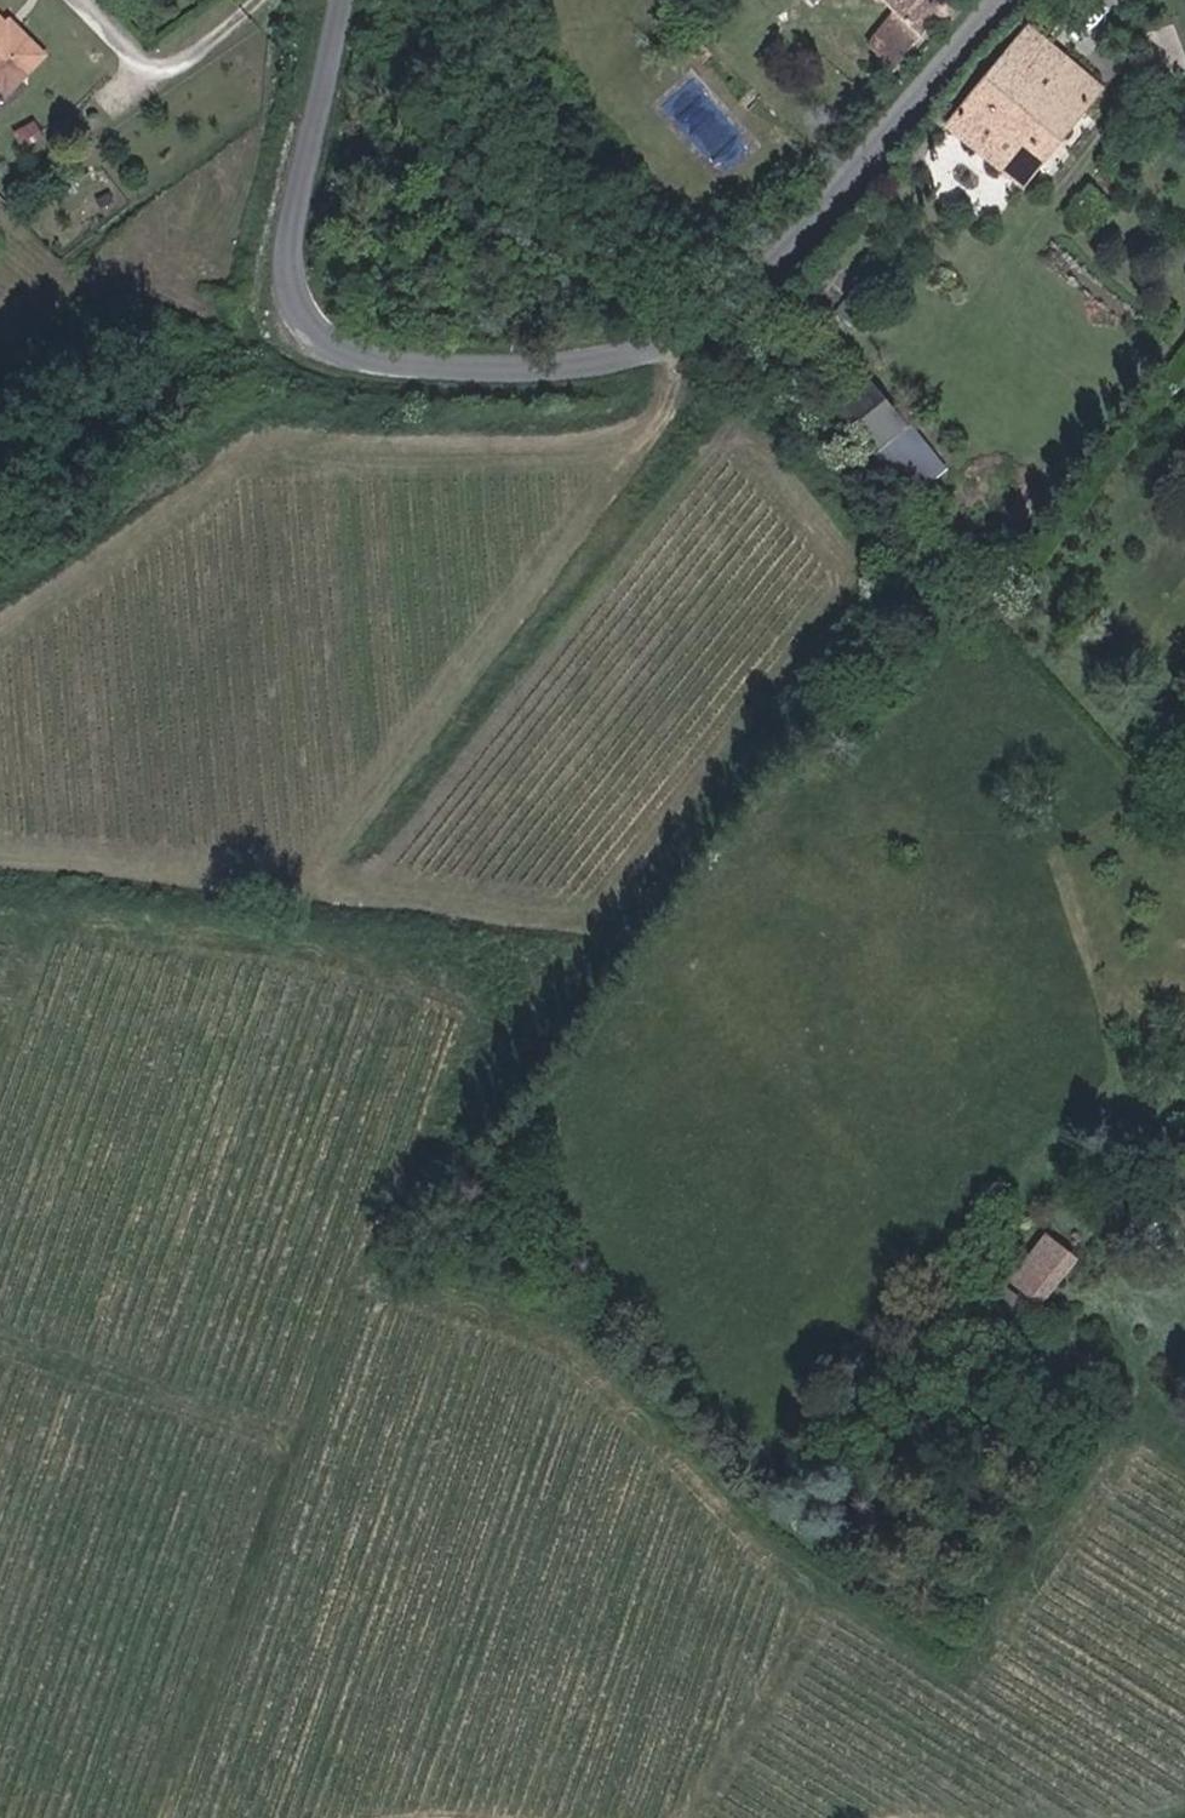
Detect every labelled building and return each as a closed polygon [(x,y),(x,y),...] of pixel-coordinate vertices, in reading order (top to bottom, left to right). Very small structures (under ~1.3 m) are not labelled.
[(968,13),(968,7),(965,1),(964,0),(905,0),(908,3),(877,38),(907,67),(947,23),(960,22),(968,13)] [(11,92),(54,52),(23,20),(15,27),(0,11),(0,80),(11,92)] [(957,118),(1033,181),(1111,88),(1114,84),(1038,21),(957,118)] [(853,419),(904,496),(945,470),(893,392),(853,419)] [(1074,1256),(1046,1235),(1012,1280),(1041,1301),(1074,1256)] [(1007,1288),(992,1307),(1004,1317),(1020,1298),(1007,1288)]
